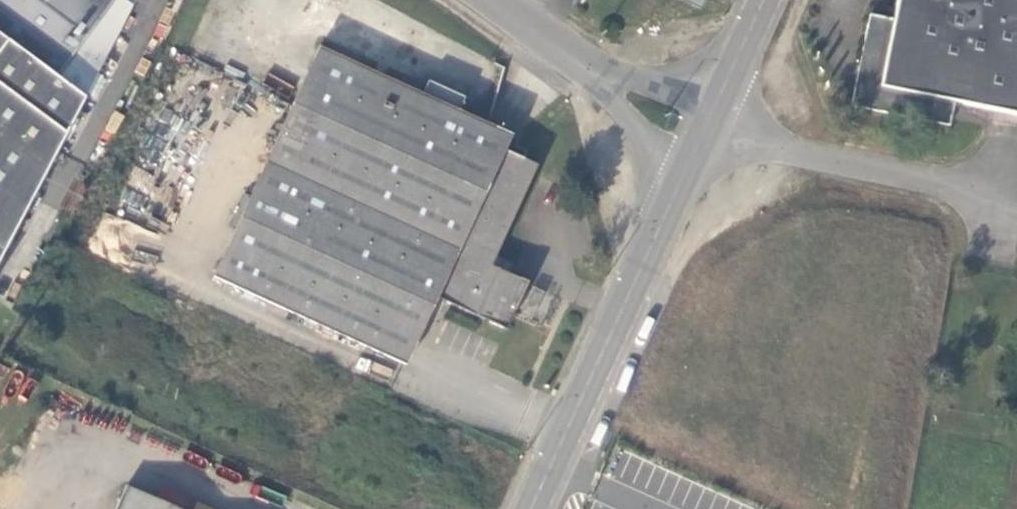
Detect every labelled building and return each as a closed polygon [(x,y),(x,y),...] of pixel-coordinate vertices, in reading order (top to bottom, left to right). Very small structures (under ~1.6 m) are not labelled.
[(118,28),(100,15),(111,0),(0,0),(0,254),(118,28)] [(126,0),(111,0),(100,15),(118,28),(130,3),(126,0)] [(984,126),(1016,133),(1016,0),(902,0),(894,39),(871,35),(853,127),(950,146),(953,138),(956,121),(984,126)] [(323,64),(208,287),(396,386),(430,320),(498,356),(525,311),(490,289),(540,193),(508,176),(515,163),(458,131),(465,118),(430,98),(423,112),(323,64)] [(121,508),(162,508),(128,494),(121,508)]
